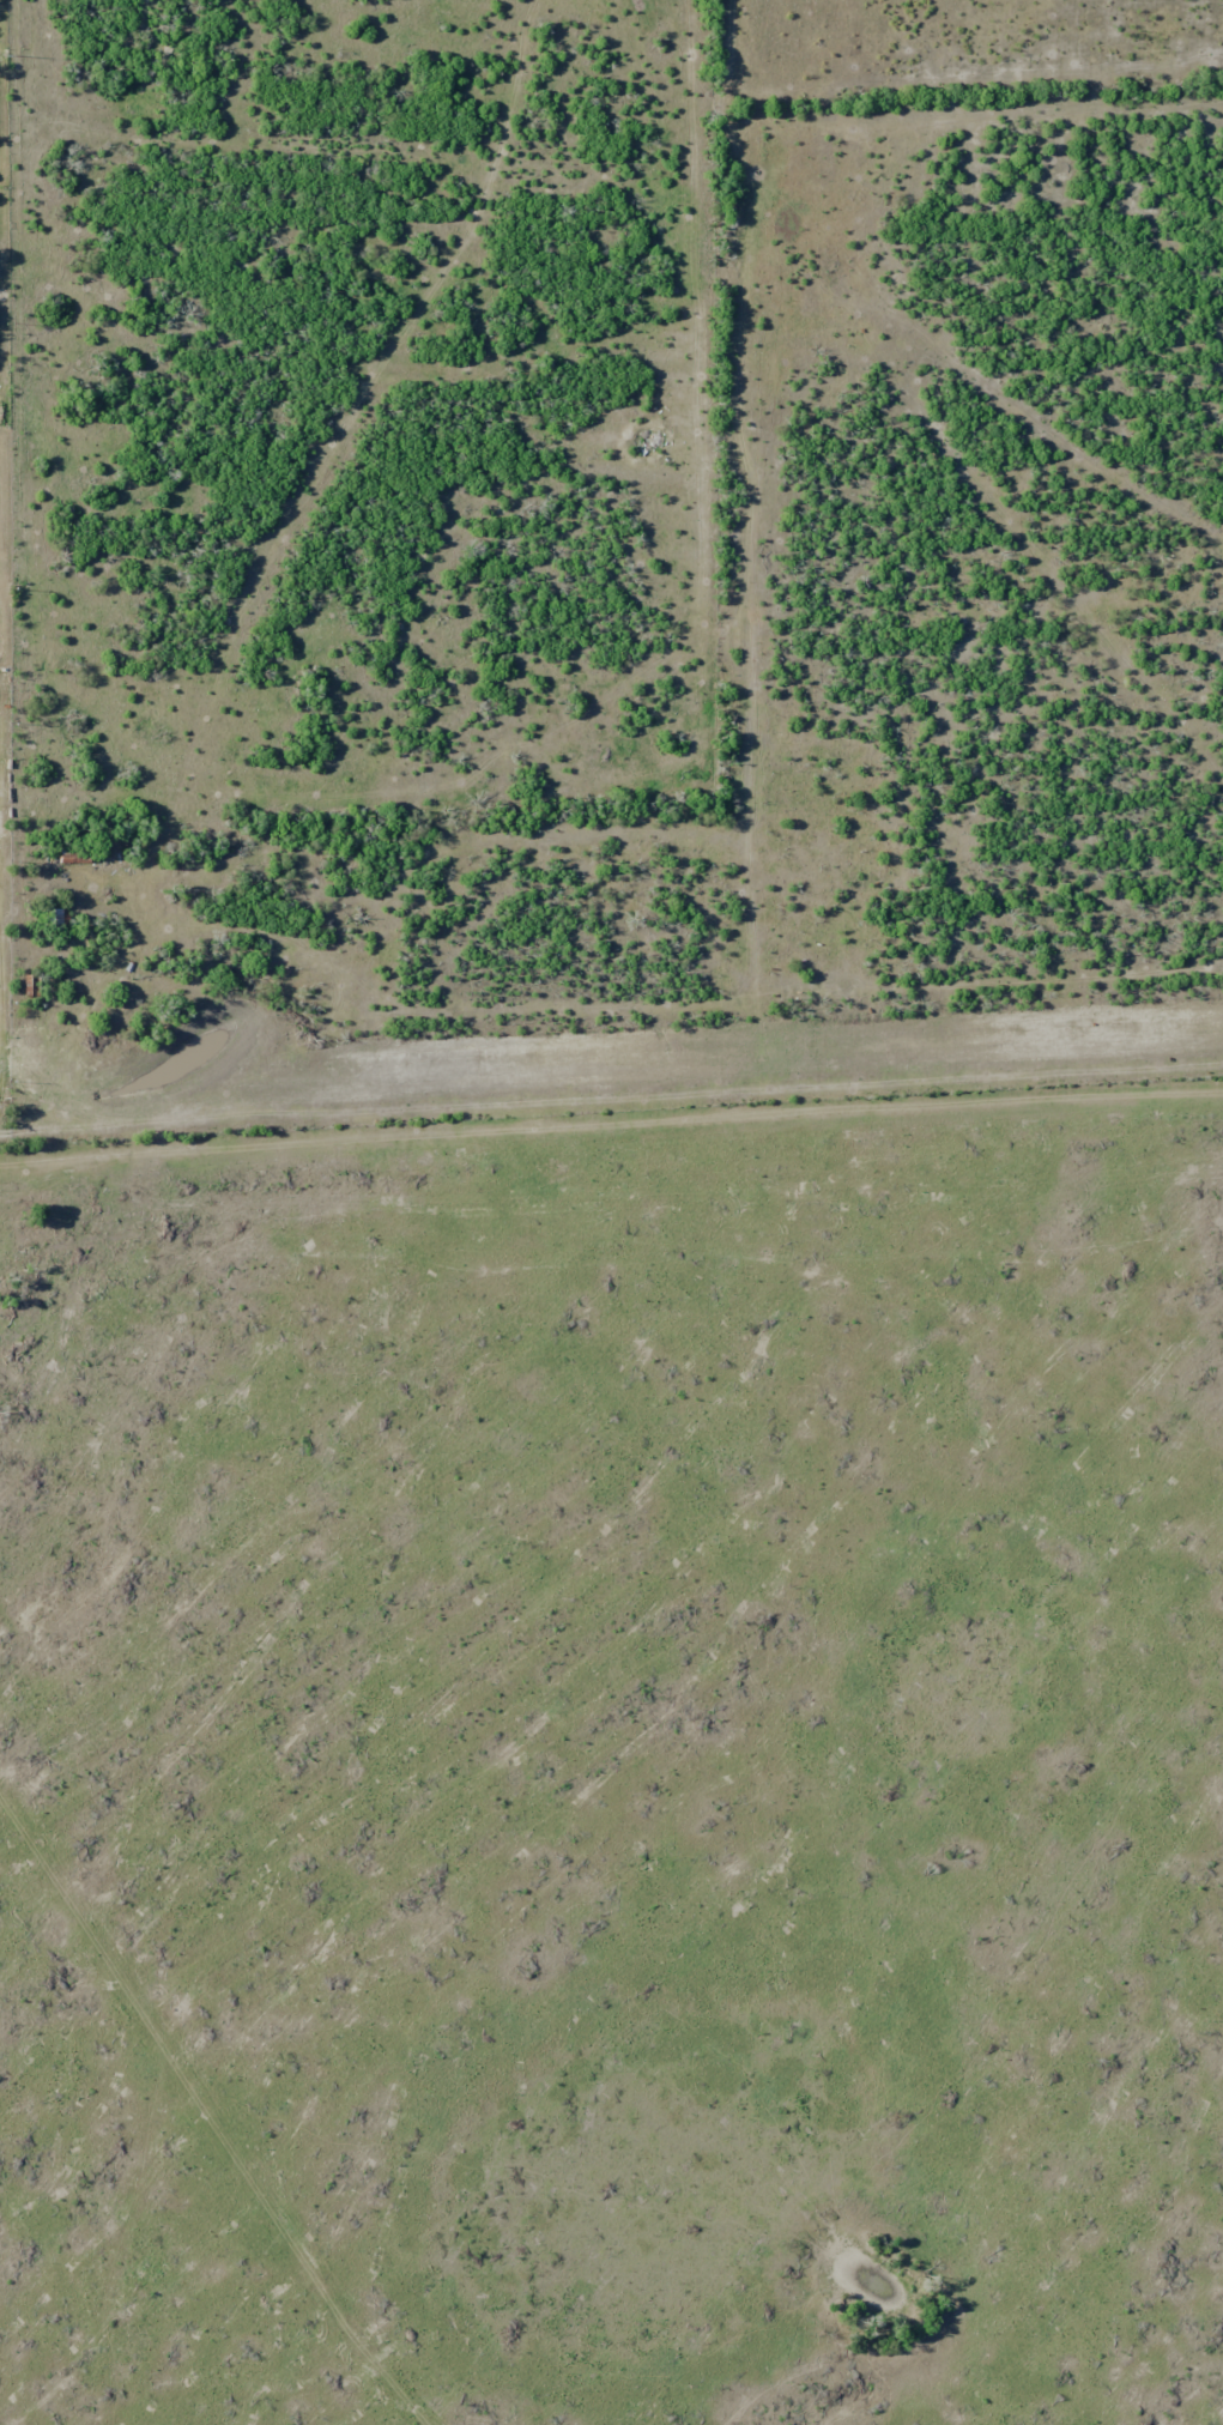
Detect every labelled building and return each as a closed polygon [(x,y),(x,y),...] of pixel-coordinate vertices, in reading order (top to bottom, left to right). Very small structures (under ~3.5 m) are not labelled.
[(56,862),(83,862),(83,846),(56,846),(56,862)] [(67,907),(44,907),(44,925),(67,925),(67,907)]
